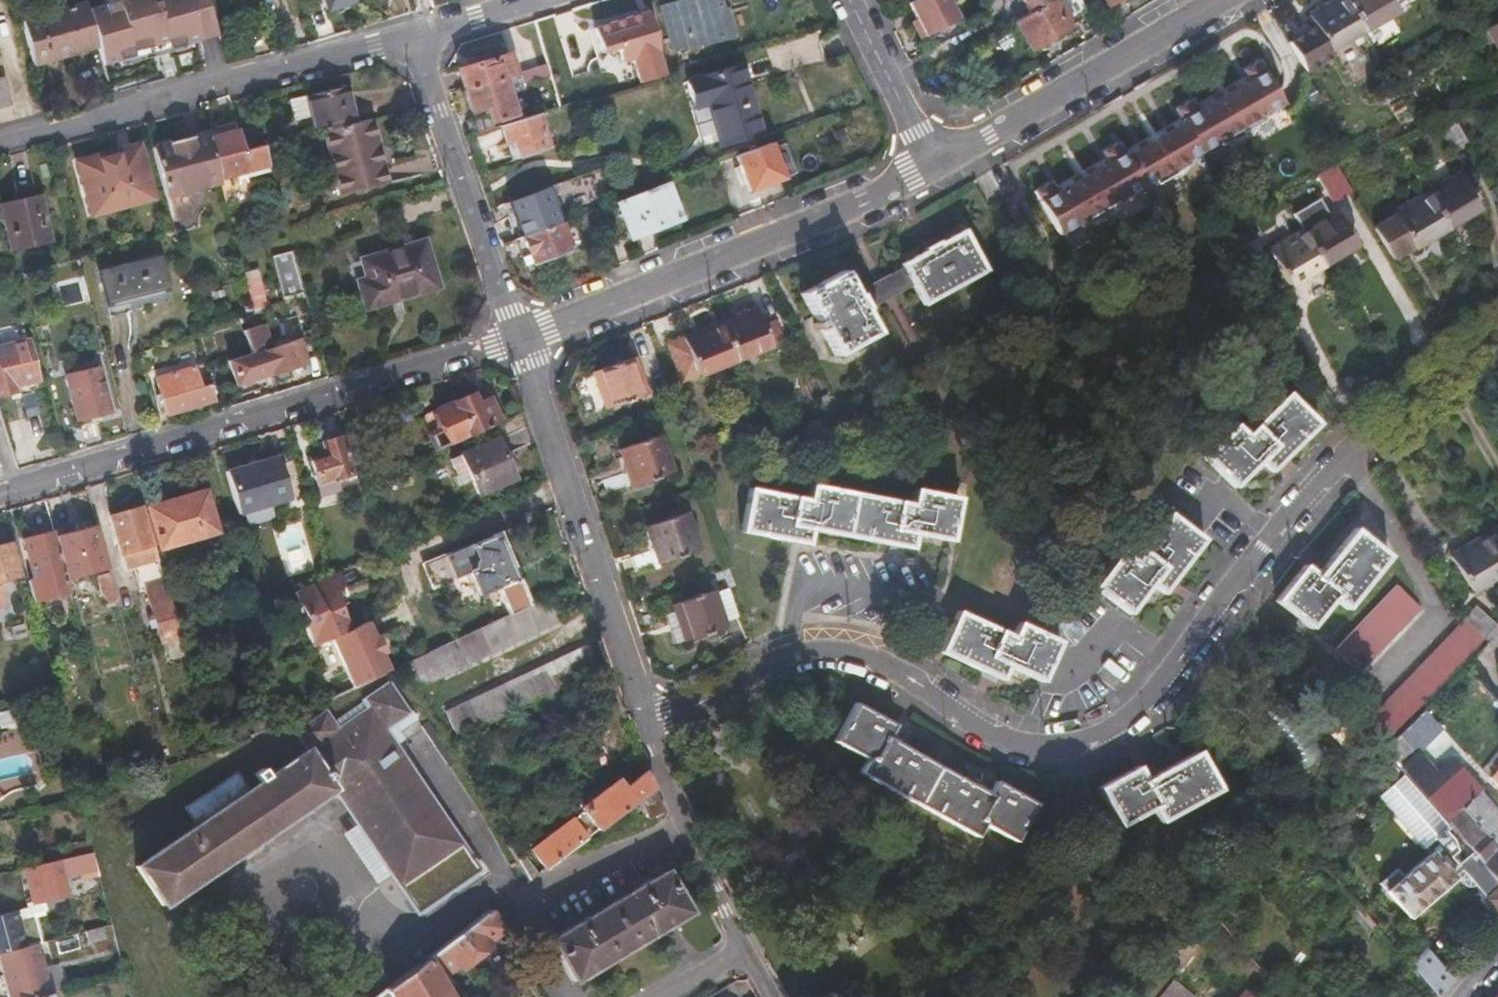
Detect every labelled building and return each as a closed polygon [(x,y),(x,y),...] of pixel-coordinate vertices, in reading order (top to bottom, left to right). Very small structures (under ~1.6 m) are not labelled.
[(30,59),(94,43),(83,0),(76,0),(18,14),(26,43),(30,59)] [(102,59),(215,29),(207,0),(86,0),(102,59)] [(734,25),(727,0),(723,1),(723,0),(662,0),(672,37),(704,28),(706,33),(734,25)] [(909,2),(925,34),(957,17),(949,0),(912,0),(909,2)] [(1014,22),(1031,51),(1070,29),(1067,24),(1088,13),(1081,0),(1053,0),(1030,13),(1014,22)] [(1030,13),(1053,0),(1023,0),(1030,13)] [(1308,13),(1315,25),(1288,40),(1306,71),(1333,56),(1330,51),(1363,32),(1363,31),(1347,3),(1345,0),(1330,0),(1308,13)] [(1363,31),(1397,11),(1396,10),(1412,0),(1352,0),(1347,3),(1363,31)] [(619,46),(622,61),(634,59),(639,81),(667,75),(652,9),(596,22),(602,50),(619,46)] [(1486,25),(1497,45),(1497,19),(1486,25)] [(479,61),(492,57),(490,50),(477,54),(479,61)] [(460,67),(466,87),(519,71),(511,51),(492,57),(479,61),(460,67)] [(552,62),(519,71),(466,87),(474,111),(490,106),(492,113),(494,118),(517,112),(509,88),(555,73),(552,62)] [(767,135),(744,64),(687,80),(696,110),(709,107),(722,149),(767,135)] [(307,94),(289,98),(294,117),(310,113),(315,131),(327,128),(354,122),(346,87),(307,96),(307,94)] [(1294,141),(1268,98),(1250,109),(1247,105),(1245,106),(1206,129),(1203,131),(1205,135),(1175,153),(1173,148),(1172,149),(1138,168),(1137,169),(1140,173),(1110,191),(1107,187),(1105,188),(1066,211),(1063,213),(1065,217),(1045,229),(1070,272),(1086,263),(1083,259),(1080,253),(1132,222),(1135,228),(1138,233),(1153,224),(1149,216),(1146,210),(1204,175),(1208,181),(1213,189),(1228,180),(1226,176),(1222,170),(1273,140),(1276,146),(1278,150),(1294,141)] [(1206,129),(1245,106),(1237,106),(1231,107),(1226,109),(1221,112),(1218,114),(1213,119),(1209,123),(1206,129)] [(536,112),(499,123),(505,143),(515,140),(520,157),(547,147),(536,112)] [(474,130),(495,124),(494,118),(492,113),(470,119),(474,130)] [(342,187),(388,175),(373,117),(354,122),(327,128),(342,187)] [(1468,144),(1453,117),(1451,119),(1436,126),(1452,154),(1468,144)] [(247,148),(264,144),(258,122),(241,127),(247,148)] [(176,132),(189,182),(221,173),(212,135),(209,124),(176,132)] [(212,135),(221,173),(240,168),(242,175),(252,172),(247,148),(241,127),(212,135)] [(189,182),(176,132),(154,138),(167,188),(189,182)] [(511,160),(520,157),(515,140),(505,143),(511,160)] [(82,156),(95,205),(153,191),(141,142),(82,156)] [(272,166),(266,143),(264,144),(247,148),(252,172),(272,166)] [(768,143),(733,156),(747,191),(781,178),(768,143)] [(1138,168),(1172,149),(1165,149),(1161,149),(1157,150),(1151,153),(1146,156),(1143,160),(1141,163),(1138,168)] [(1332,199),(1351,192),(1341,165),(1321,172),(1332,199)] [(388,175),(342,187),(344,193),(389,181),(388,175)] [(1428,198),(1447,234),(1483,214),(1462,179),(1428,198)] [(662,182),(616,199),(629,235),(676,217),(662,182)] [(549,186),(505,201),(518,235),(560,220),(561,219),(549,186)] [(1066,211),(1105,188),(1098,188),(1093,189),(1086,191),(1081,194),(1076,197),(1072,202),(1068,206),(1066,211)] [(0,198),(0,206),(8,241),(45,233),(36,190),(0,198)] [(1297,223),(1317,257),(1351,237),(1331,203),(1321,209),(1312,191),(1286,206),(1297,223)] [(1373,229),(1394,264),(1447,234),(1428,198),(1373,229)] [(1242,214),(1227,223),(1242,249),(1257,240),(1242,214)] [(560,220),(518,235),(529,264),(571,248),(560,220)] [(1317,257),(1297,223),(1263,243),(1282,277),(1317,257)] [(928,302),(977,277),(989,271),(969,230),(952,238),(944,243),(942,240),(930,246),(931,249),(907,261),(909,265),(916,280),(928,302)] [(927,240),(930,246),(942,240),(939,234),(927,240)] [(518,235),(511,238),(521,267),(529,264),(518,235)] [(359,278),(365,297),(398,287),(401,294),(439,282),(426,238),(363,256),(369,275),(359,278)] [(114,308),(173,292),(160,245),(101,260),(114,308)] [(304,288),(292,248),(272,254),(283,294),(304,288)] [(909,265),(861,289),(868,304),(916,280),(909,265)] [(269,304),(260,266),(245,270),(255,308),(269,304)] [(865,305),(868,304),(861,289),(858,291),(845,267),(806,288),(820,316),(815,319),(819,327),(824,324),(838,351),(878,330),(865,305)] [(367,304),(401,294),(398,287),(365,297),(367,304)] [(721,315),(735,351),(771,336),(758,301),(721,315)] [(735,351),(721,315),(666,337),(677,365),(694,359),(697,366),(735,351)] [(273,370),(281,367),(290,364),(308,359),(300,336),(266,348),(260,324),(245,328),(252,349),(232,355),(240,380),(273,369),(273,370)] [(0,335),(0,382),(13,379),(11,372),(23,369),(25,376),(31,374),(38,372),(27,328),(0,335)] [(635,351),(597,364),(608,401),(647,387),(635,351)] [(219,395),(213,378),(201,382),(194,359),(155,371),(160,387),(164,398),(168,411),(219,395)] [(99,361),(65,369),(77,418),(111,409),(99,361)] [(292,372),(290,364),(281,367),(283,374),(292,372)] [(454,441),(502,419),(491,395),(486,383),(471,389),(438,404),(445,420),(454,441)] [(153,389),(155,401),(164,398),(160,387),(153,389)] [(1234,489),(1258,464),(1272,451),(1283,461),(1316,427),(1287,397),(1246,439),(1235,429),(1203,461),(1234,489)] [(431,427),(445,420),(438,404),(424,410),(431,427)] [(440,447),(454,441),(445,420),(431,427),(440,447)] [(635,483),(673,470),(661,431),(622,444),(629,465),(604,474),(609,488),(634,480),(635,483)] [(467,495),(512,473),(495,434),(440,460),(451,482),(459,478),(467,495)] [(310,458),(319,494),(353,485),(341,437),(323,441),(326,454),(310,458)] [(225,467),(239,514),(294,498),(280,450),(225,467)] [(1269,475),(1283,461),(1272,451),(1258,464),(1269,475)] [(163,540),(221,525),(210,484),(152,499),(163,540)] [(810,526),(890,544),(893,529),(913,533),(950,541),(959,500),(915,490),(912,505),(813,484),(810,499),(751,486),(742,526),(789,536),(791,522),(810,526)] [(164,559),(147,498),(116,507),(131,560),(150,554),(157,581),(164,579),(166,587),(152,590),(164,631),(182,625),(164,559)] [(659,557),(661,562),(699,550),(687,512),(648,525),(655,545),(626,555),(630,567),(659,557)] [(1130,616),(1152,586),(1162,573),(1174,582),(1204,542),(1171,517),(1136,563),(1122,553),(1094,590),(1130,616)] [(110,563),(100,521),(57,532),(68,573),(110,563)] [(808,540),(810,526),(791,522),(789,536),(808,540)] [(57,532),(55,526),(28,533),(38,570),(29,572),(35,594),(71,586),(68,573),(57,532)] [(909,548),(913,533),(893,529),(890,544),(909,548)] [(509,605),(531,595),(500,532),(425,565),(436,588),(447,583),(468,573),(474,570),(484,592),(499,586),(509,605)] [(1353,532),(1334,558),(1324,571),(1318,567),(1312,562),(1277,604),(1310,631),(1333,602),(1345,611),(1387,560),(1353,532)] [(1484,542),(1497,565),(1497,534),(1484,542)] [(20,571),(11,537),(0,540),(0,576),(20,571)] [(1484,542),(1449,563),(1469,596),(1497,579),(1497,565),(1484,542)] [(1328,554),(1318,567),(1324,571),(1334,558),(1328,554)] [(312,639),(331,630),(350,621),(342,602),(335,587),(342,584),(344,577),(339,566),(331,570),(295,586),(306,611),(301,613),(312,639)] [(119,595),(112,568),(106,569),(113,597),(119,595)] [(466,625),(488,615),(468,573),(447,583),(466,625)] [(1165,595),(1174,582),(1162,573),(1152,586),(1165,595)] [(348,599),(342,584),(335,587),(342,602),(348,599)] [(1370,660),(1422,606),(1399,584),(1346,638),(1370,660)] [(740,615),(731,589),(730,586),(674,604),(676,610),(685,642),(725,629),(723,624),(741,618),(740,615)] [(411,650),(424,676),(559,612),(547,587),(531,595),(509,605),(488,615),(466,625),(426,643),(411,650)] [(746,613),(737,587),(731,589),(740,615),(746,613)] [(1464,621),(1482,639),(1494,627),(1475,609),(1464,621)] [(685,642),(676,610),(665,613),(675,645),(685,642)] [(938,649),(982,670),(988,657),(1005,664),(1040,680),(1058,643),(1017,623),(1011,637),(957,612),(938,649)] [(352,677),(388,661),(380,644),(384,642),(377,627),(374,629),(366,614),(350,621),(331,630),(352,677)] [(23,617),(11,619),(15,634),(26,631),(23,617)] [(1482,639),(1464,621),(1365,724),(1384,742),(1482,639)] [(582,640),(463,696),(440,706),(452,729),(474,719),(593,663),(582,640)] [(424,676),(411,650),(402,654),(416,680),(424,676)] [(999,678),(1005,664),(988,657),(982,670),(999,678)] [(386,724),(411,706),(391,678),(366,695),(372,704),(341,725),(334,716),(329,707),(298,727),(310,744),(248,786),(235,769),(183,804),(195,821),(134,861),(161,903),(201,876),(334,786),(400,881),(465,839),(414,765),(421,760),(405,737),(398,741),(386,724)] [(366,695),(334,716),(341,725),(372,704),(366,695)] [(415,713),(411,706),(386,724),(398,741),(405,737),(397,725),(415,713)] [(884,741),(887,735),(891,728),(851,708),(831,745),(865,763),(858,776),(974,837),(981,823),(1014,841),(1035,804),(996,783),(992,790),(989,796),(976,789),(897,748),(884,741)] [(900,742),(887,735),(884,741),(897,748),(900,742)] [(1098,790),(1119,829),(1151,811),(1158,823),(1216,791),(1196,754),(1154,777),(1146,764),(1098,790)] [(1484,780),(1497,793),(1497,765),(1484,780)] [(633,801),(652,787),(645,772),(622,787),(609,784),(581,806),(591,820),(578,829),(570,818),(531,847),(545,866),(590,833),(633,801)] [(1447,827),(1404,776),(1376,800),(1421,852),(1422,851),(1427,857),(1428,856),(1421,849),(1441,831),(1447,827)] [(979,784),(976,789),(989,796),(992,790),(979,784)] [(652,787),(633,801),(644,819),(656,814),(658,817),(664,814),(652,787)] [(1474,832),(1483,842),(1486,840),(1494,850),(1496,848),(1497,850),(1497,825),(1471,794),(1457,811),(1474,832)] [(1461,844),(1461,843),(1447,827),(1441,831),(1421,849),(1428,856),(1427,857),(1400,880),(1383,894),(1405,920),(1452,881),(1450,880),(1459,873),(1461,876),(1460,877),(1459,878),(1457,880),(1456,882),(1457,884),(1457,885),(1458,886),(1460,887),(1462,888),(1464,889),(1466,889),(1468,889),(1470,889),(1471,888),(1476,894),(1472,898),(1493,923),(1495,922),(1497,918),(1497,888),(1491,880),(1489,877),(1461,844)] [(1496,848),(1494,850),(1486,840),(1483,842),(1474,832),(1461,843),(1461,844),(1489,877),(1491,880),(1497,888),(1497,850),(1496,848)] [(96,872),(92,854),(26,868),(35,903),(66,896),(63,880),(96,872)] [(550,941),(573,980),(699,906),(689,890),(680,895),(676,889),(683,885),(672,868),(550,941)] [(1400,880),(1393,872),(1376,887),(1383,894),(1400,880)] [(388,996),(450,996),(439,977),(450,969),(454,974),(500,939),(496,934),(506,927),(496,901),(380,983),(388,996)] [(35,903),(28,904),(28,906),(29,909),(18,912),(19,918),(28,917),(44,912),(41,902),(35,903)] [(26,947),(19,918),(18,912),(0,916),(0,954),(26,947)] [(100,922),(83,926),(86,938),(104,934),(100,922)] [(51,994),(45,967),(39,944),(26,947),(0,954),(0,973),(1,972),(7,996),(41,996),(51,994)] [(1421,950),(1402,966),(1428,996),(1435,996),(1447,982),(1421,950)] [(59,964),(45,967),(51,994),(53,994),(66,990),(59,964)] [(1197,995),(1174,977),(1158,996),(1195,996),(1197,995)]
